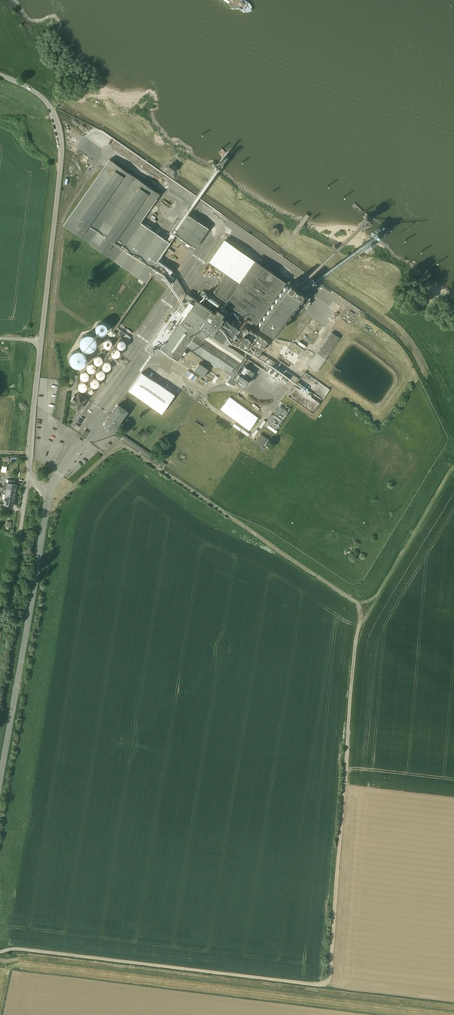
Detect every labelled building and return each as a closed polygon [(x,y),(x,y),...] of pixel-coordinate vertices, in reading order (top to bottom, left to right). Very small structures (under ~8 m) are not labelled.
[(146,281),(151,274),(168,286),(174,277),(170,274),(173,270),(170,268),(158,260),(170,242),(140,221),(160,192),(111,159),(65,225),(146,281)] [(175,174),(179,169),(173,164),(169,169),(175,174)] [(190,215),(177,233),(196,246),(209,228),(190,215)] [(185,315),(163,347),(183,360),(190,349),(232,379),(247,357),(230,345),(234,340),(257,356),(266,343),(245,328),(250,322),(273,338),(294,306),(300,310),(309,297),(225,239),(210,261),(229,274),(215,293),(247,316),(240,326),(227,317),(229,314),(222,309),(218,314),(188,293),(177,309),(185,315)] [(104,321),(104,331),(113,331),(113,322),(104,321)] [(122,329),(120,331),(125,334),(124,335),(129,339),(131,337),(122,329)] [(340,337),(331,331),(308,365),(317,371),(340,337)] [(89,350),(102,346),(98,332),(84,336),(89,350)] [(115,338),(104,338),(104,347),(115,347),(115,338)] [(121,341),(123,347),(130,345),(128,338),(121,341)] [(121,346),(114,351),(118,357),(125,352),(121,346)] [(77,364),(90,365),(90,350),(77,349),(77,364)] [(106,363),(110,369),(115,366),(111,360),(106,363)] [(209,386),(214,389),(222,376),(218,373),(216,377),(209,373),(211,370),(199,363),(195,370),(206,377),(207,375),(213,379),(209,386)] [(166,415),(179,394),(142,369),(128,390),(166,415)] [(331,388),(304,370),(287,395),(314,413),(331,388)] [(96,377),(94,384),(100,386),(102,379),(96,377)] [(71,405),(80,411),(88,399),(79,393),(71,405)] [(120,405),(106,425),(115,432),(129,412),(120,405)] [(280,405),(269,423),(278,429),(290,411),(280,405)] [(268,427),(277,433),(279,430),(270,424),(268,427)] [(87,428),(81,438),(84,440),(90,430),(87,428)] [(261,432),(257,439),(263,444),(268,436),(261,432)] [(8,483),(4,504),(15,505),(18,484),(8,483)]
